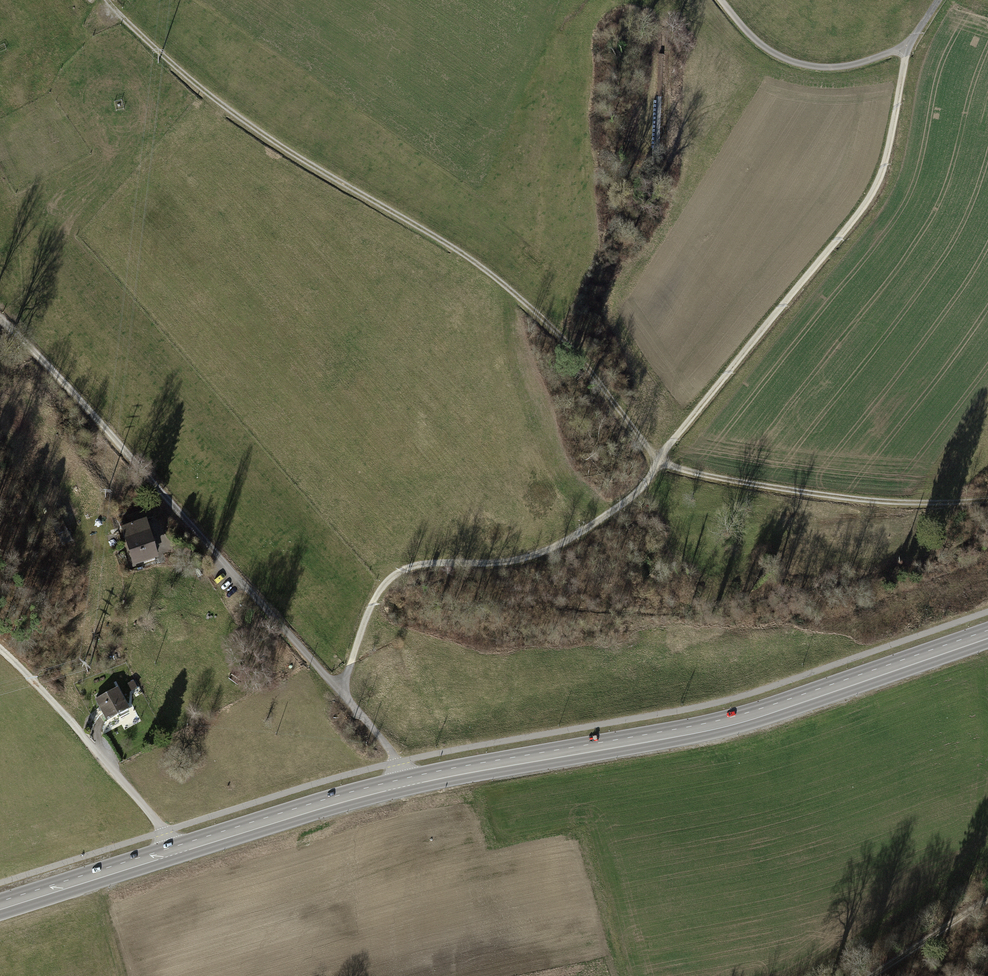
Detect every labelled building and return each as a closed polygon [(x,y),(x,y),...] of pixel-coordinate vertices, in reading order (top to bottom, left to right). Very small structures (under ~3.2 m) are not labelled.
[(149,522),(120,531),(132,572),(161,564),(149,522)] [(119,690),(96,702),(108,726),(131,714),(119,690)]
